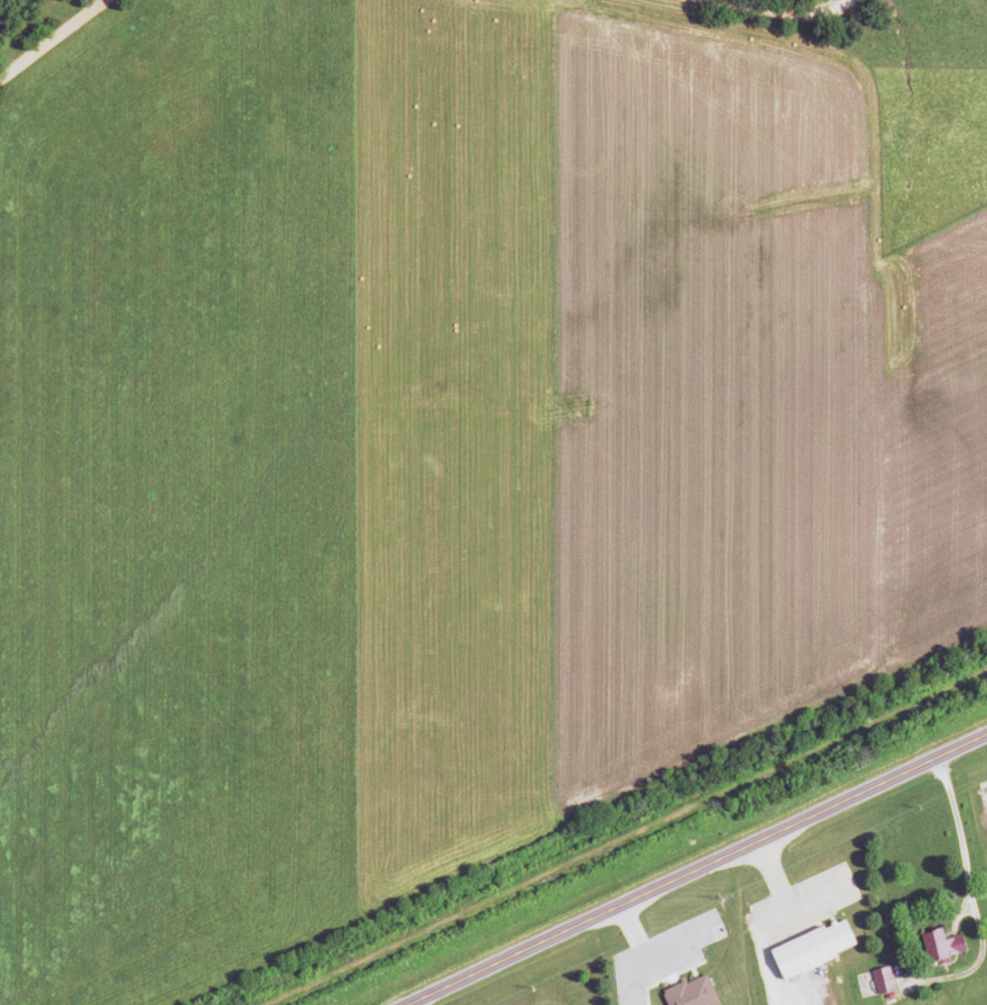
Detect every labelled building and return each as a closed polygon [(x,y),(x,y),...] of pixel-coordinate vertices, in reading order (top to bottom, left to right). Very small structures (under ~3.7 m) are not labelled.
[(8,22),(2,15),(0,17),(0,30),(8,22)] [(817,928),(764,951),(776,979),(852,947),(841,920),(818,929),(817,928)] [(924,963),(962,953),(957,936),(940,941),(937,929),(916,935),(924,963)] [(874,995),(890,992),(885,969),(869,971),(874,995)] [(663,1004),(714,1004),(701,974),(657,992),(663,1004)]
